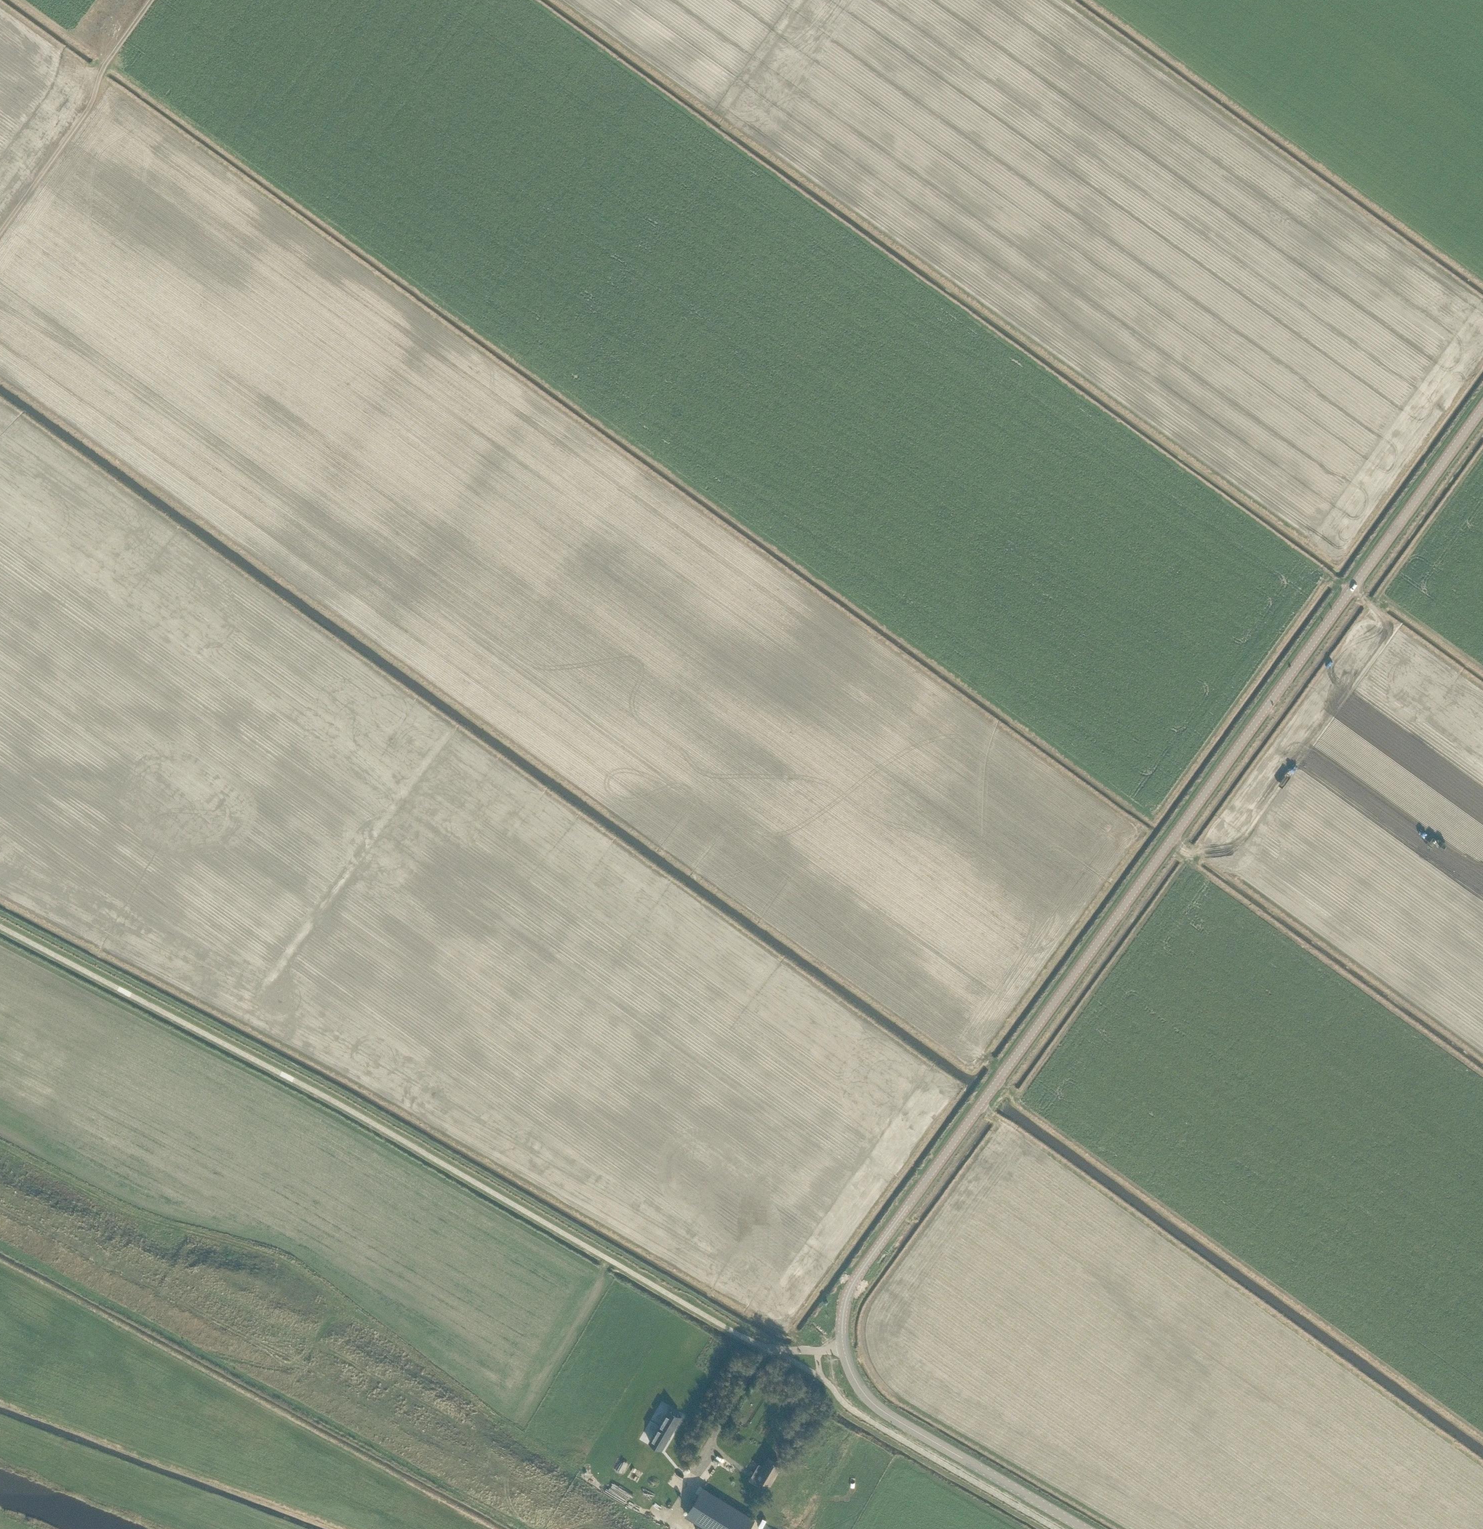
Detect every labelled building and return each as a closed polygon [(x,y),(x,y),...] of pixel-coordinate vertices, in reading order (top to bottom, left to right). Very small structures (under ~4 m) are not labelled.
[(668,1408),(658,1424),(671,1432),(681,1416),(668,1408)] [(658,1424),(649,1440),(662,1448),(671,1432),(658,1424)] [(756,1467),(749,1479),(761,1486),(765,1480),(770,1483),(781,1465),(768,1457),(760,1470),(756,1467)] [(686,1514),(710,1528),(748,1528),(754,1519),(703,1487),(686,1514)]
